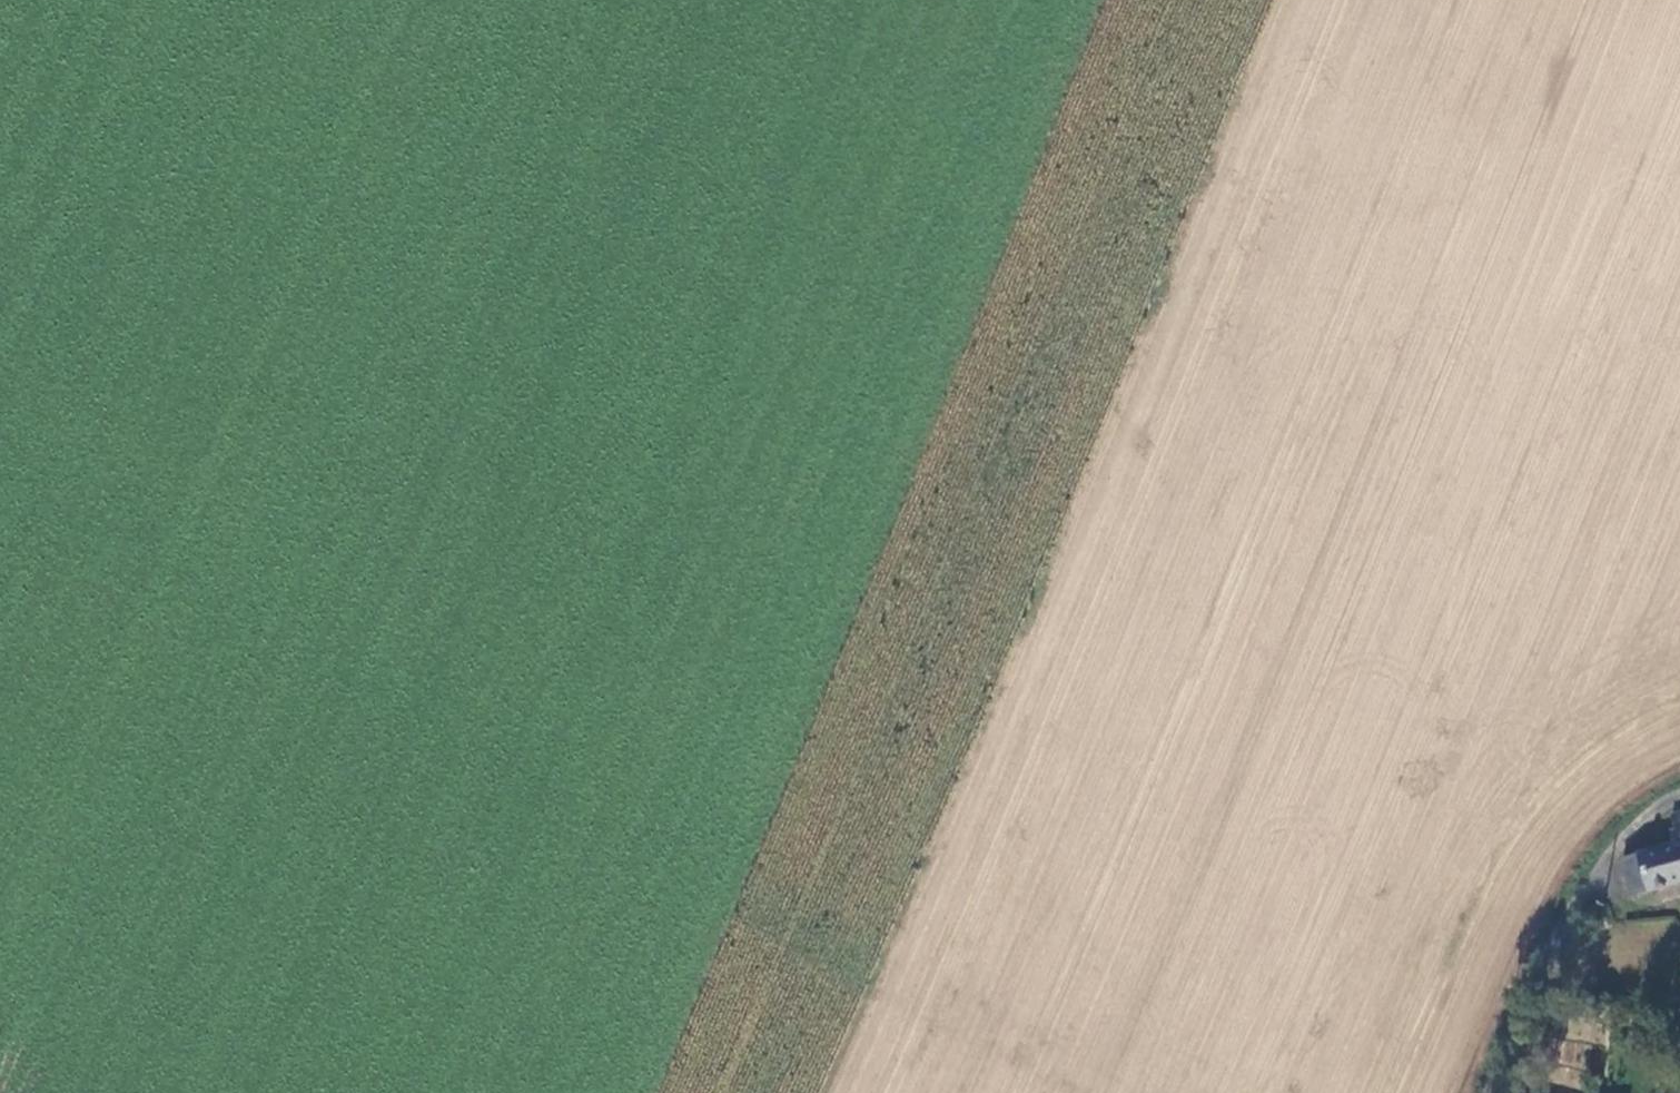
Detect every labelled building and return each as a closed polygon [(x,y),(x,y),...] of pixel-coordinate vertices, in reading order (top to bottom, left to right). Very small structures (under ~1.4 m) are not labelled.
[(1644,851),(1655,888),(1679,881),(1679,841),(1644,851)] [(1644,851),(1628,856),(1638,892),(1655,888),(1644,851)]
